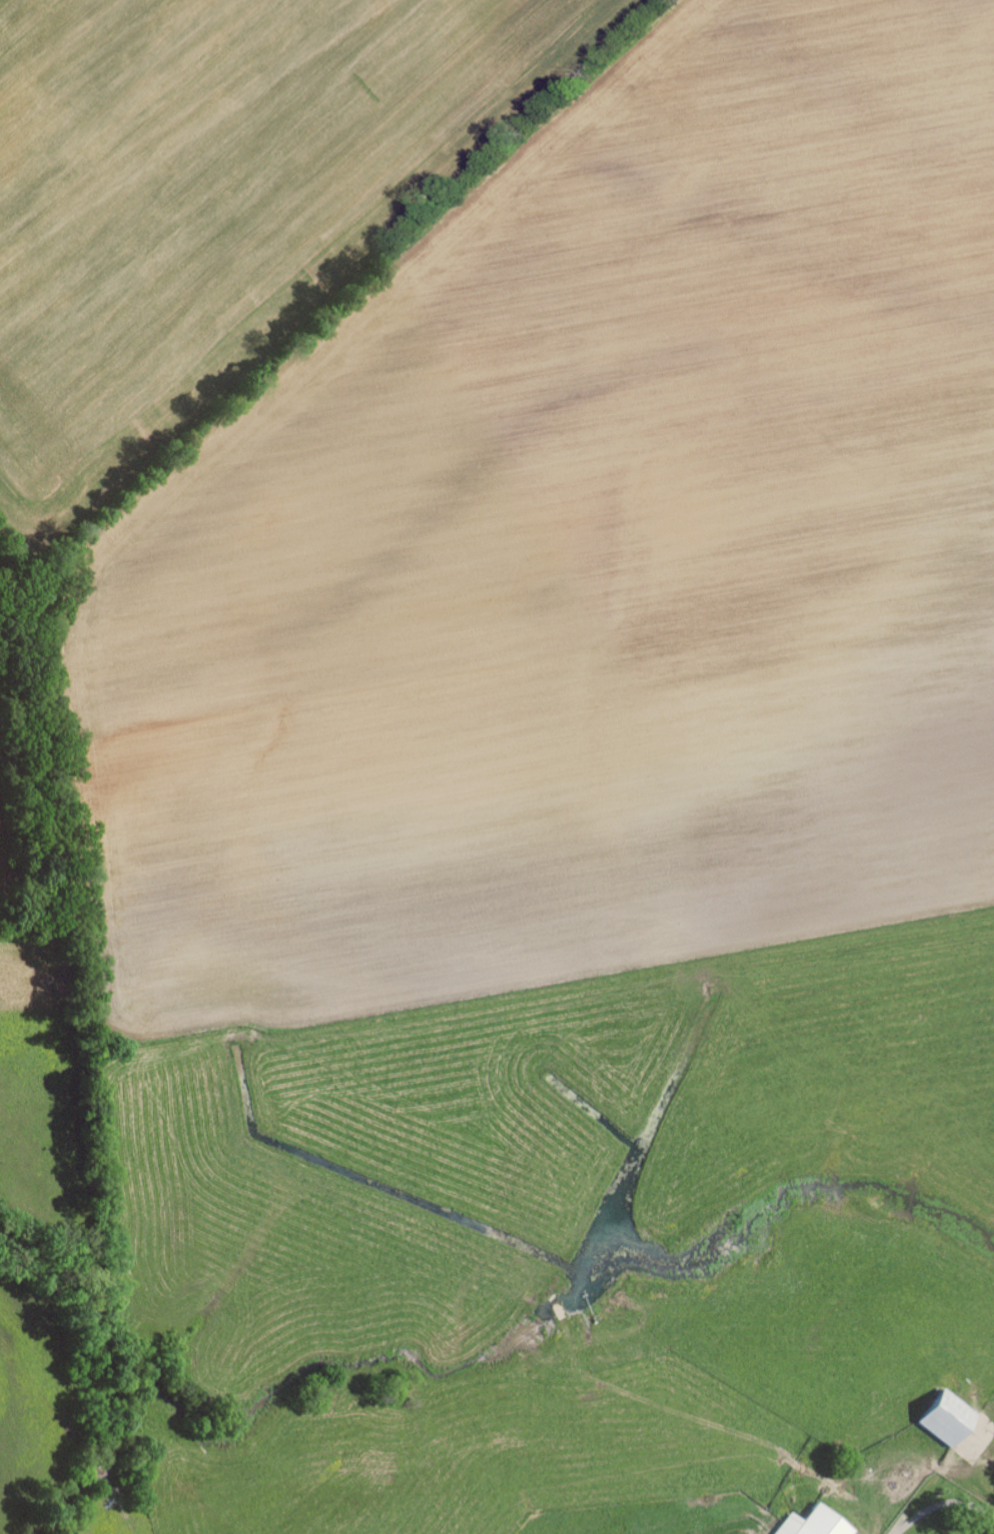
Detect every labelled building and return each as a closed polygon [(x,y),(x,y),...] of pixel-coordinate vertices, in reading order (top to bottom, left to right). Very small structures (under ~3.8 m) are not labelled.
[(951,1449),(978,1415),(944,1389),(917,1423),(951,1449)] [(853,1528),(816,1501),(802,1520),(789,1510),(771,1533),(849,1533),(853,1528)]
